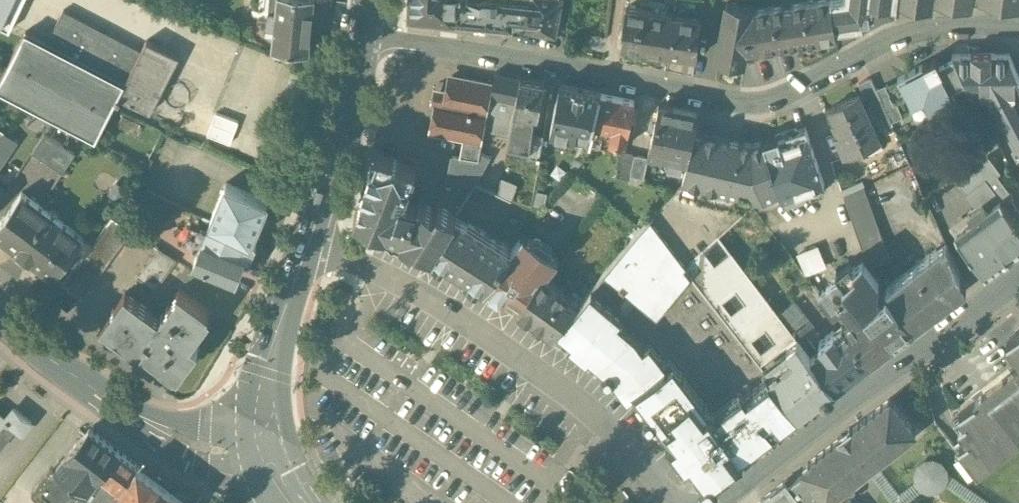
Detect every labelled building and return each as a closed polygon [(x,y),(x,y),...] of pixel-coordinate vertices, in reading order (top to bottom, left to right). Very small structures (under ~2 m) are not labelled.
[(9,28),(22,0),(0,0),(0,24),(9,28)] [(277,10),(269,9),(268,9),(268,11),(266,30),(274,31),(273,44),(275,44),(308,48),(310,48),(315,0),(277,0),(277,10)] [(408,17),(454,21),(525,27),(529,4),(490,0),(409,0),(408,17)] [(529,4),(525,27),(525,29),(555,34),(561,0),(530,0),(529,4)] [(754,10),(758,37),(759,49),(821,40),(820,38),(836,36),(835,25),(831,0),(818,0),(792,4),(792,6),(783,7),(783,5),(754,10)] [(835,25),(896,6),(897,0),(831,0),(835,25)] [(748,38),(758,37),(754,10),(754,7),(728,2),(717,59),(744,63),(748,38)] [(623,45),(669,52),(675,13),(626,6),(623,27),(625,28),(623,45)] [(64,8),(47,41),(26,30),(0,80),(0,87),(96,137),(116,97),(141,48),(64,8)] [(702,17),(675,13),(669,52),(696,56),(702,17)] [(180,55),(147,38),(141,48),(116,97),(119,99),(121,95),(151,111),(152,110),(150,109),(177,55),(179,56),(180,55)] [(308,48),(275,44),(274,52),(307,64),(308,48)] [(987,92),(1015,92),(1018,92),(1018,72),(1016,65),(1009,53),(992,53),(992,51),(971,51),(971,53),(952,53),(973,92),(987,92)] [(936,56),(898,77),(918,115),(957,96),(936,56)] [(522,77),(500,72),(493,106),(502,108),(500,120),(500,121),(499,125),(511,127),(512,127),(522,77)] [(493,82),(452,74),(449,88),(442,87),(433,131),(441,133),(465,138),(462,156),(479,159),(480,151),(493,82)] [(545,80),(522,76),(522,77),(512,127),(511,127),(506,147),(528,152),(529,152),(532,132),(534,118),(534,114),(538,115),(545,80)] [(860,82),(869,102),(880,97),(871,77),(860,82)] [(903,116),(888,83),(877,88),(892,121),(903,116)] [(602,92),(560,84),(551,129),(582,136),(583,130),(591,132),(593,124),(602,92)] [(636,99),(602,92),(593,124),(612,128),(610,140),(626,144),(629,131),(636,99)] [(1015,92),(987,92),(1004,126),(1018,154),(1018,99),(1015,92)] [(871,118),(860,93),(830,107),(842,134),(837,136),(846,154),(880,139),(877,133),(881,131),(875,116),(871,118)] [(659,103),(648,151),(686,158),(694,130),(699,111),(659,103)] [(763,140),(780,188),(781,197),(826,183),(806,126),(763,140)] [(19,140),(5,130),(0,138),(0,166),(19,140)] [(780,188),(763,140),(752,144),(694,130),(686,158),(681,181),(647,218),(690,260),(704,247),(717,234),(719,233),(752,203),(780,188)] [(76,152),(45,132),(32,152),(62,172),(76,152)] [(544,134),(532,132),(529,152),(528,152),(527,156),(540,158),(544,134)] [(361,188),(365,189),(401,203),(407,189),(417,166),(377,149),(361,188)] [(622,150),(616,174),(629,177),(630,173),(644,176),(649,156),(622,150)] [(462,156),(453,154),(448,182),(473,187),(492,156),(480,151),(479,159),(462,156)] [(955,232),(986,271),(1018,245),(1018,221),(1013,213),(1018,209),(1018,208),(1009,195),(1011,193),(1012,195),(1014,193),(997,171),(999,170),(999,171),(1001,169),(989,153),(957,178),(977,204),(969,211),(973,217),(955,232)] [(270,195),(227,181),(211,219),(252,239),(270,195)] [(869,266),(892,259),(865,185),(843,194),(869,266)] [(409,236),(432,250),(456,213),(439,202),(435,208),(407,189),(401,203),(365,189),(355,213),(375,222),(375,223),(390,229),(393,233),(398,233),(407,239),(409,236)] [(22,191),(0,221),(0,236),(55,277),(84,238),(22,191)] [(150,222),(133,212),(125,224),(142,234),(150,222)] [(485,283),(512,248),(456,213),(432,250),(485,283)] [(112,217),(63,284),(82,298),(82,297),(131,229),(112,217)] [(628,392),(634,388),(684,344),(725,397),(767,370),(686,264),(690,260),(647,218),(579,301),(559,325),(572,338),(570,340),(576,345),(598,363),(601,360),(603,365),(603,369),(605,372),(607,374),(611,374),(613,373),(628,392)] [(252,239),(211,219),(204,236),(199,234),(196,240),(202,243),(195,260),(237,277),(244,257),(252,256),(256,244),(252,239)] [(485,283),(517,305),(539,272),(542,269),(550,268),(559,256),(524,233),(512,248),(485,283)] [(719,233),(717,234),(730,250),(715,262),(704,247),(690,260),(686,264),(767,370),(792,351),(787,343),(797,336),(779,313),(719,233)] [(797,250),(806,272),(828,262),(819,241),(797,250)] [(954,288),(964,280),(946,243),(886,289),(887,290),(914,326),(957,292),(954,288)] [(159,247),(138,274),(156,287),(178,258),(159,247)] [(855,265),(842,275),(893,341),(914,326),(887,290),(880,295),(870,282),(872,281),(870,280),(869,281),(866,279),(855,265)] [(554,331),(559,325),(579,301),(539,272),(517,305),(554,331)] [(871,359),(893,341),(842,275),(819,292),(846,327),(871,359)] [(160,315),(126,290),(102,324),(141,352),(145,348),(175,370),(176,369),(175,369),(185,355),(190,358),(200,345),(192,340),(200,329),(196,326),(209,309),(180,288),(160,315)] [(805,334),(815,327),(796,300),(779,313),(797,336),(799,338),(805,334)] [(834,386),(871,359),(846,327),(841,331),(837,326),(820,339),(824,344),(817,349),(805,334),(799,338),(805,345),(804,346),(834,386)] [(1007,339),(1018,355),(1018,330),(1007,339)] [(767,370),(800,412),(834,386),(804,346),(805,345),(799,338),(797,336),(787,343),(792,351),(767,370)] [(760,442),(725,397),(684,344),(634,388),(648,406),(645,408),(645,413),(648,417),(654,417),(655,416),(669,435),(671,433),(675,437),(702,472),(698,475),(706,485),(711,486),(718,481),(719,475),(718,474),(728,467),(748,453),(760,442)] [(960,413),(966,422),(959,427),(969,440),(960,446),(978,469),(1018,438),(1014,432),(1018,428),(1018,368),(960,413)] [(725,397),(760,442),(800,412),(767,370),(725,397)] [(760,499),(764,502),(831,502),(828,499),(848,484),(849,485),(850,486),(852,486),(854,485),(855,484),(856,482),(855,480),(854,479),(916,430),(890,398),(853,427),(852,426),(838,437),(839,438),(801,468),(802,469),(787,481),(786,480),(760,499)] [(31,420),(13,407),(5,417),(5,418),(6,419),(15,426),(22,431),(31,420)] [(0,427),(0,446),(15,426),(6,419),(0,427)] [(90,428),(55,468),(88,493),(96,482),(102,473),(120,450),(90,428)] [(138,464),(120,450),(102,473),(110,479),(114,482),(121,487),(138,464)] [(916,488),(948,484),(944,455),(913,459),(916,488)] [(138,464),(121,487),(112,500),(115,502),(188,502),(189,502),(188,502),(188,501),(138,464)] [(42,485),(39,482),(34,489),(33,492),(34,494),(36,496),(44,502),(48,498),(55,502),(80,502),(88,493),(55,468),(42,485)] [(110,479),(102,473),(96,482),(103,487),(110,479)] [(98,502),(110,502),(112,500),(121,487),(114,482),(98,502)] [(605,502),(633,502),(622,489),(605,502)]
